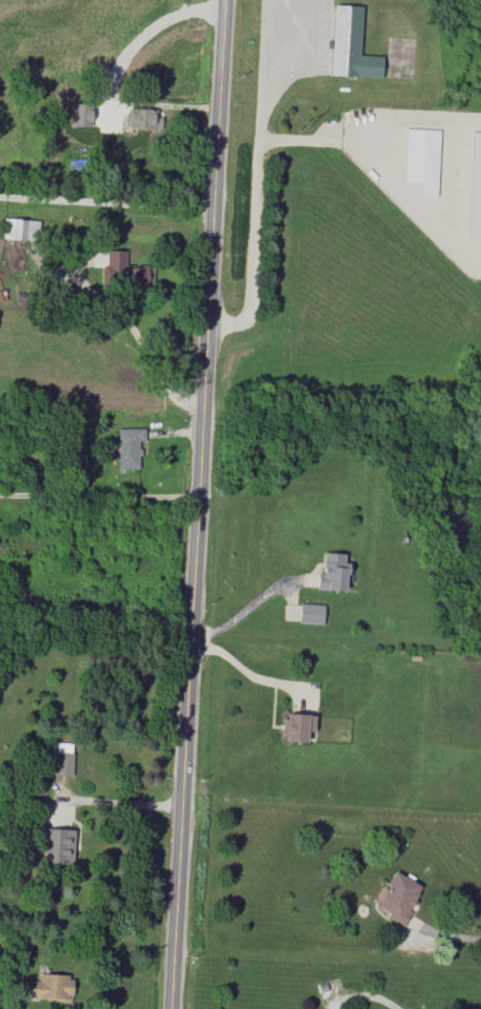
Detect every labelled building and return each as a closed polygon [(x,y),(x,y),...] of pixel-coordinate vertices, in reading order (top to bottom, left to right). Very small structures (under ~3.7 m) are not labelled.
[(333,3),(330,74),(379,76),(380,52),(357,51),(360,4),(333,3)] [(157,129),(157,109),(136,109),(136,113),(125,113),(125,128),(157,129)] [(405,127),(438,128),(436,195),(418,195),(418,181),(403,180),(405,127)] [(4,239),(39,241),(40,220),(5,219),(4,239)] [(127,251),(107,251),(106,270),(117,270),(117,288),(153,289),(153,267),(127,267),(127,251)] [(117,468),(140,469),(141,440),(146,441),(146,429),(118,428),(117,468)] [(347,590),(348,563),(345,562),(346,554),(323,553),(322,573),(316,572),(316,589),(347,590)] [(325,605),(299,604),(298,623),(324,624),(325,605)] [(315,715),(281,715),(282,741),(307,740),(307,732),(316,731),(315,715)] [(73,752),(54,752),(54,775),(73,776),(73,752)] [(43,863),(74,864),(75,830),(44,829),(43,863)] [(423,886),(395,872),(377,906),(389,912),(386,918),(402,926),(423,886)] [(39,973),(39,981),(20,979),(18,998),(71,1001),(73,976),(39,973)]
